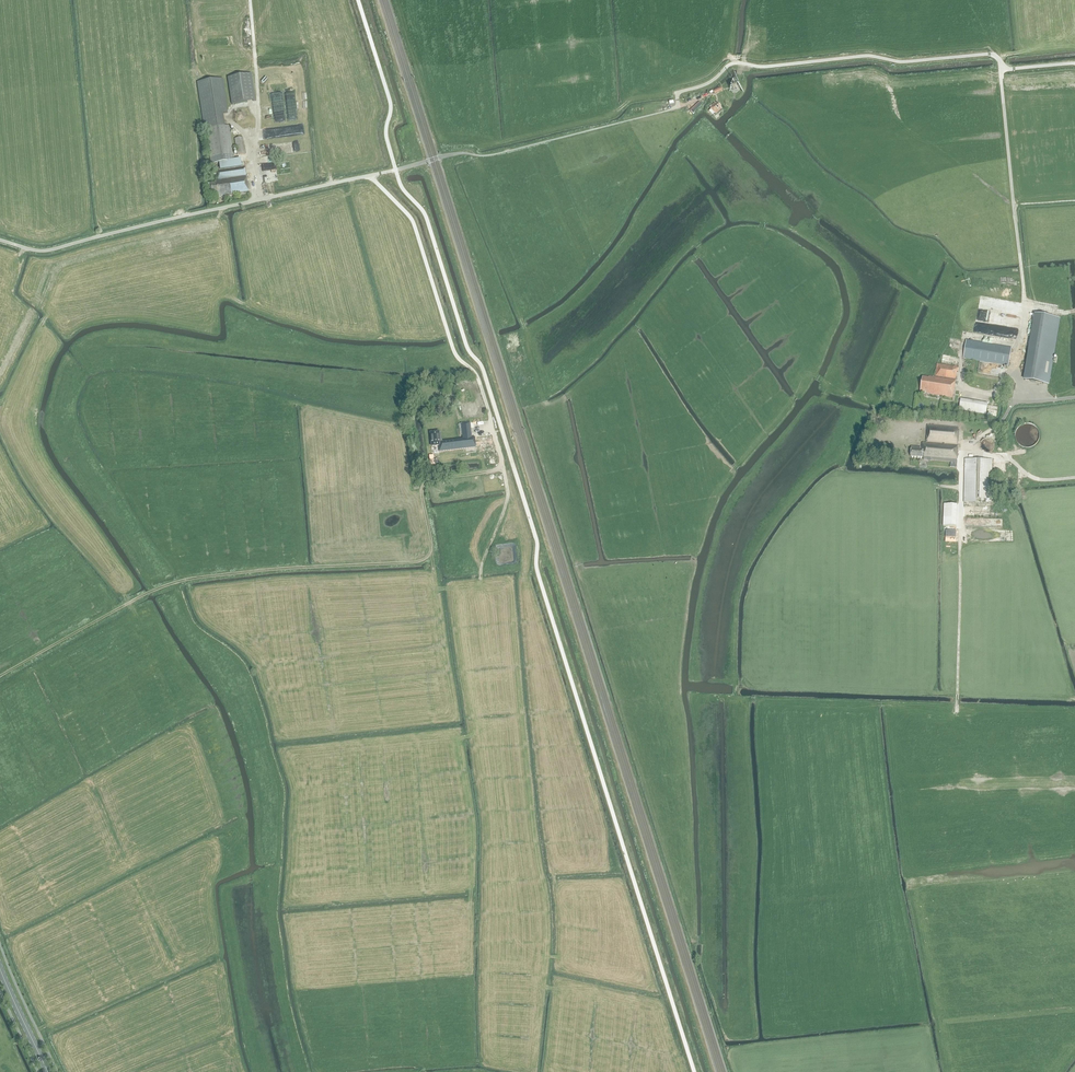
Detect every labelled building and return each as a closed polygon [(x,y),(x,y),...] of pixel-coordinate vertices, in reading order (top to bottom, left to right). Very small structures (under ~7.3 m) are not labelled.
[(256,101),(253,74),(228,78),(232,104),(256,101)] [(225,126),(223,113),(228,113),(223,78),(207,81),(197,82),(204,129),(205,129),(210,159),(234,155),(229,126),(225,126)] [(294,80),(285,81),(288,120),(298,120),(296,88),(289,88),(289,87),(292,87),(291,82),(294,82),(294,80)] [(736,84),(733,84),(730,86),(730,90),(732,92),(736,93),(738,90),(739,87),(736,84)] [(692,113),(702,104),(699,102),(690,110),(692,113)] [(715,104),(714,102),(709,107),(711,109),(708,111),(712,115),(715,113),(715,114),(721,108),(720,107),(720,106),(717,103),(715,104)] [(293,135),(305,133),(304,122),(292,124),(293,135)] [(244,146),(243,138),(234,139),(237,155),(245,154),(244,146)] [(248,193),(244,166),(216,170),(218,181),(214,181),(214,183),(208,184),(210,196),(216,195),(217,197),(222,196),(222,197),(248,193)] [(1002,314),(978,307),(975,318),(1000,324),(1002,314)] [(1035,314),(1024,380),(1050,385),(1061,318),(1035,314)] [(1011,347),(966,340),(963,358),(1008,366),(1011,347)] [(934,376),(955,379),(957,366),(936,363),(934,376)] [(955,381),(934,378),(929,377),(929,378),(923,377),(920,391),(925,392),(924,393),(928,393),(927,394),(952,398),(955,381)] [(958,409),(986,413),(987,403),(959,399),(958,409)] [(437,432),(430,433),(431,446),(438,446),(439,452),(475,448),(474,437),(471,438),(471,432),(470,422),(462,423),(461,423),(462,439),(441,441),(440,433),(439,433),(439,432),(438,432),(437,432)] [(1037,443),(1039,440),(1039,436),(1039,433),(1038,430),(1035,427),(1033,425),(1029,424),(1026,423),(1022,424),(1019,426),(1017,429),(1015,432),(1015,435),(1015,439),(1016,442),(1018,445),(1021,447),(1025,448),(1028,448),(1031,447),(1035,446),(1037,443)] [(950,467),(956,467),(958,446),(957,446),(959,428),(928,426),(926,443),(922,443),(922,450),(923,450),(922,457),(923,458),(923,460),(950,462),(950,467)] [(923,450),(922,450),(920,449),(920,447),(911,446),(911,450),(910,456),(910,457),(922,458),(922,457),(923,450)] [(991,503),(991,486),(992,459),(964,459),(963,503),(991,503)] [(944,504),(943,526),(956,526),(957,505),(944,504)]
